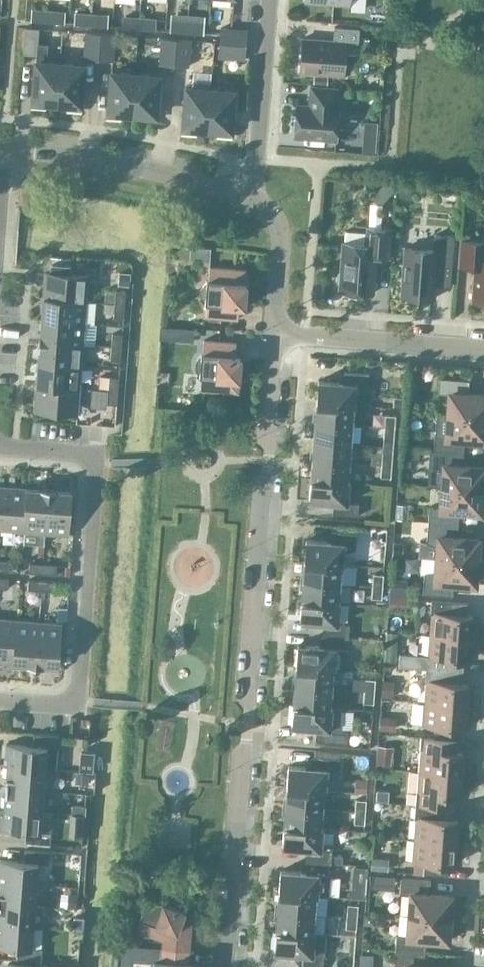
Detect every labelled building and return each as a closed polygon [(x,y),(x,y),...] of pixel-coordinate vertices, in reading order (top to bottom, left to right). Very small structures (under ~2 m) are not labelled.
[(32,20),(48,21),(49,10),(33,9),(32,20)] [(49,10),(48,21),(65,23),(66,12),(49,10)] [(75,23),(92,25),(93,14),(76,12),(75,23)] [(93,14),(92,25),(109,26),(109,15),(93,14)] [(124,16),(123,27),(140,28),(141,17),(124,16)] [(141,17),(140,28),(157,30),(157,19),(141,17)] [(171,31),(188,32),(189,21),(172,20),(171,31)] [(189,21),(188,32),(204,33),(205,22),(189,21)] [(301,72),(345,75),(347,51),(359,52),(360,29),(335,27),(334,41),(303,38),(301,72)] [(58,103),(61,64),(47,63),(49,45),(39,44),(40,29),(26,28),(23,54),(37,55),(34,96),(32,96),(31,105),(48,107),(48,103),(58,103)] [(222,28),(220,42),(247,45),(248,30),(222,28)] [(85,59),(99,60),(101,33),(87,32),(85,59)] [(99,60),(114,61),(116,34),(101,33),(99,60)] [(177,39),(163,38),(161,64),(175,65),(177,39)] [(177,39),(175,65),(189,67),(191,40),(177,39)] [(247,45),(220,42),(219,57),(246,59),(247,45)] [(85,65),(61,64),(58,103),(67,104),(67,108),(84,109),(84,100),(82,100),(85,65)] [(123,113),(133,114),(136,74),(112,72),(110,107),(107,107),(107,116),(123,117),(123,113)] [(142,119),(159,120),(160,111),(157,111),(160,76),(136,74),(133,114),(143,115),(142,119)] [(182,131),(198,133),(199,129),(208,129),(211,90),(212,90),(212,84),(193,82),(193,88),(187,88),(184,122),(182,122),(182,131)] [(338,109),(339,88),(312,86),(310,100),(315,100),(315,107),(298,106),(296,136),(337,139),(339,109),(338,109)] [(235,91),(212,90),(211,90),(208,129),(218,130),(217,134),(234,135),(235,126),(232,126),(235,91)] [(365,121),(363,150),(377,151),(379,122),(365,121)] [(339,273),(338,282),(341,286),(341,291),(373,293),(376,256),(389,257),(391,229),(369,227),(368,245),(345,243),(343,269),(339,273)] [(402,296),(435,298),(436,284),(451,285),(455,236),(436,235),(435,250),(405,248),(402,296)] [(483,302),(483,242),(463,240),(461,265),(476,267),(474,301),(483,302)] [(46,273),(44,298),(87,302),(89,276),(71,275),(72,267),(52,265),(51,273),(46,273)] [(207,303),(206,317),(239,319),(240,306),(245,306),(247,284),(246,283),(247,280),(245,276),(243,272),(239,271),(235,270),(235,269),(210,267),(209,281),(207,281),(207,283),(204,286),(203,290),(203,294),(203,298),(206,301),(206,303),(207,303)] [(117,291),(116,304),(126,305),(127,291),(117,291)] [(87,302),(44,298),(42,320),(85,324),(87,302)] [(126,305),(116,304),(114,317),(124,318),(126,305)] [(85,324),(42,320),(41,333),(40,333),(39,342),(83,345),(85,324)] [(113,334),(112,347),(122,348),(123,334),(113,334)] [(198,371),(200,374),(200,376),(202,376),(201,390),(226,392),(226,391),(230,391),(234,390),(237,387),(238,383),(239,379),(240,379),(241,357),(236,356),(237,343),(205,341),(204,354),(202,354),(202,356),(199,359),(197,363),(197,367),(198,371)] [(83,345),(39,342),(39,350),(40,350),(39,363),(82,367),(83,345)] [(122,348),(112,347),(111,360),(121,361),(122,348)] [(82,367),(39,363),(37,385),(80,388),(82,367)] [(319,381),(317,401),(317,403),(354,406),(355,406),(356,405),(367,406),(370,373),(345,371),(344,383),(319,381)] [(109,390),(110,377),(101,376),(100,390),(109,390)] [(120,377),(110,377),(109,390),(119,391),(120,377)] [(439,393),(450,394),(449,415),(483,418),(483,395),(469,394),(470,380),(440,378),(439,393)] [(80,388),(37,385),(35,411),(78,414),(80,388)] [(107,408),(108,404),(109,390),(100,390),(93,389),(92,407),(107,408)] [(119,391),(109,390),(108,404),(118,404),(119,391)] [(317,403),(315,422),(352,425),(354,406),(317,403)] [(434,450),(464,453),(465,439),(483,440),(483,418),(449,415),(437,414),(434,450)] [(386,416),(385,427),(395,428),(396,417),(386,416)] [(315,422),(314,441),(351,444),(352,425),(315,422)] [(395,428),(385,427),(384,440),(395,441),(395,428)] [(314,441),(313,460),(349,463),(351,444),(314,441)] [(432,486),(443,487),(483,490),(483,476),(483,468),(463,466),(464,453),(434,450),(432,486)] [(383,454),(382,466),(393,466),(393,455),(383,454)] [(313,460),(311,479),(348,482),(348,481),(349,463),(313,460)] [(393,466),(382,466),(381,478),(392,479),(393,466)] [(311,479),(311,480),(310,501),(334,503),(334,515),(359,516),(360,503),(348,503),(350,481),(348,481),(348,482),(311,479)] [(0,502),(0,529),(21,531),(25,488),(1,487),(0,502)] [(430,507),(429,522),(458,524),(460,511),(481,512),(483,490),(443,487),(441,508),(430,507)] [(25,488),(21,531),(45,533),(48,489),(41,488),(41,490),(25,488)] [(48,489),(45,533),(69,535),(72,492),(58,491),(58,490),(48,489)] [(429,522),(427,543),(438,546),(437,559),(477,562),(478,559),(481,556),(482,548),(479,545),(479,539),(457,538),(458,524),(429,522)] [(307,540),(305,562),(342,565),(343,565),(344,552),(356,549),(357,544),(357,532),(332,530),(331,542),(307,540)] [(477,562),(437,559),(437,570),(425,573),(423,594),(453,596),(454,582),(476,584),(476,579),(480,576),(480,568),(477,565),(477,562)] [(10,571),(11,561),(0,561),(0,571),(10,571)] [(305,562),(303,581),(340,584),(342,565),(305,562)] [(31,563),(30,573),(43,574),(44,564),(31,563)] [(44,564),(43,574),(57,575),(58,565),(44,564)] [(374,575),(373,586),(383,587),(384,575),(374,575)] [(0,578),(0,588),(9,588),(10,578),(0,578)] [(42,591),(43,581),(29,580),(29,590),(42,591)] [(55,592),(56,582),(43,581),(42,591),(55,592)] [(303,581),(302,600),(339,602),(340,584),(303,581)] [(383,587),(373,586),(372,599),(382,599),(383,587)] [(389,591),(390,608),(413,607),(413,591),(389,591)] [(325,623),(324,635),(349,637),(350,624),(339,623),(340,602),(339,602),(302,600),(300,621),(325,623)] [(434,614),(432,635),(478,638),(479,627),(472,626),(473,615),(468,615),(469,603),(432,600),(431,613),(434,614)] [(15,620),(0,619),(0,662),(11,663),(15,620)] [(35,666),(38,622),(15,620),(11,663),(27,664),(27,665),(35,666)] [(62,624),(38,622),(35,666),(45,667),(45,665),(58,667),(62,624)] [(297,667),(333,670),(347,671),(349,637),(324,635),(323,647),(298,645),(297,667)] [(478,638),(432,635),(431,656),(400,653),(399,666),(427,669),(464,671),(465,660),(470,660),(471,649),(477,650),(478,638)] [(297,666),(295,686),(332,689),(333,670),(297,667),(297,666)] [(464,671),(427,669),(426,681),(429,682),(427,703),(473,706),(474,695),(467,694),(468,684),(463,683),(464,671)] [(366,679),(365,691),(375,692),(376,680),(366,679)] [(295,686),(294,705),(294,704),(331,707),(332,689),(295,686)] [(375,692),(365,691),(364,703),(374,704),(375,692)] [(473,706),(427,703),(425,725),(435,726),(434,738),(458,740),(459,728),(465,728),(465,717),(472,718),(473,706)] [(294,705),(292,726),(317,728),(316,740),(347,743),(348,731),(340,730),(342,708),(331,707),(294,704),(294,705)] [(6,758),(9,758),(8,766),(46,770),(56,771),(59,736),(34,734),(33,746),(7,744),(6,758)] [(421,737),(420,749),(424,749),(422,771),(467,775),(468,763),(462,762),(463,752),(458,751),(458,740),(434,738),(421,737)] [(394,747),(378,745),(377,767),(393,768),(394,747)] [(70,758),(69,770),(95,771),(96,749),(79,748),(78,759),(70,758)] [(289,766),(287,786),(287,787),(287,788),(324,790),(324,791),(325,791),(327,770),(339,771),(340,758),(315,756),(314,768),(289,766)] [(44,790),(46,770),(8,766),(7,778),(6,787),(44,790)] [(467,775),(422,771),(420,792),(417,792),(416,805),(453,808),(454,796),(459,796),(460,786),(466,786),(467,775)] [(43,811),(44,790),(6,787),(5,796),(6,796),(5,808),(43,811)] [(287,787),(286,806),(322,809),(324,791),(324,790),(287,788),(287,787)] [(356,800),(355,812),(366,813),(367,801),(356,800)] [(453,808),(416,805),(415,818),(418,818),(417,839),(462,843),(463,831),(457,831),(457,820),(452,820),(453,808)] [(286,806),(284,826),(284,825),(321,828),(321,827),(322,809),(286,806)] [(42,824),(43,811),(5,808),(4,816),(1,816),(0,830),(27,832),(26,844),(50,846),(52,825),(42,824)] [(366,813),(355,812),(354,824),(365,824),(366,813)] [(307,849),(307,861),(332,863),(334,829),(322,828),(321,827),(321,828),(284,825),(284,826),(283,847),(307,849)] [(462,843),(417,839),(415,862),(425,862),(424,874),(448,876),(449,864),(454,865),(455,854),(461,854),(462,843)] [(0,860),(0,882),(37,885),(39,863),(49,864),(50,852),(25,850),(24,862),(0,860)] [(281,871),(279,892),(316,895),(316,896),(317,896),(317,895),(329,896),(332,863),(307,861),(306,873),(281,871)] [(451,896),(430,894),(431,880),(401,878),(400,893),(411,894),(410,915),(450,918),(451,896)] [(0,882),(0,903),(35,906),(37,885),(0,882)] [(279,892),(277,911),(314,914),(316,896),(316,895),(279,892)] [(163,947),(189,949),(190,934),(189,934),(190,926),(188,922),(186,919),(182,918),(185,909),(148,895),(147,898),(144,899),(143,901),(141,902),(141,903),(140,905),(140,906),(139,907),(139,908),(139,910),(140,912),(141,914),(140,917),(141,917),(137,930),(163,940),(163,947)] [(35,906),(0,903),(0,924),(34,927),(44,927),(45,907),(35,906)] [(348,905),(347,917),(358,917),(358,905),(348,905)] [(277,911),(276,930),(313,933),(313,932),(314,914),(277,911)] [(450,918),(410,915),(408,936),(396,936),(395,950),(425,952),(426,939),(448,940),(448,935),(452,932),(452,925),(449,921),(450,918)] [(358,917),(347,917),(346,928),(357,929),(358,917)] [(0,924),(0,946),(18,948),(17,959),(41,961),(42,951),(32,950),(34,927),(0,924)] [(274,952),(299,954),(298,966),(314,966),(324,966),(326,934),(313,933),(276,930),(274,952)] [(163,947),(162,962),(154,961),(154,964),(152,965),(151,966),(193,966),(193,964),(188,964),(189,949),(163,947)] [(395,950),(394,964),(406,965),(405,966),(438,966),(424,966),(425,952),(395,950)]
